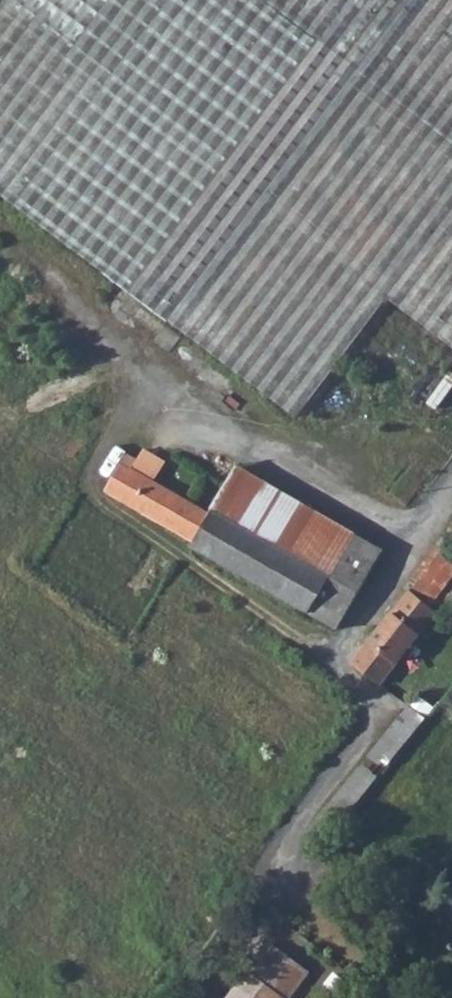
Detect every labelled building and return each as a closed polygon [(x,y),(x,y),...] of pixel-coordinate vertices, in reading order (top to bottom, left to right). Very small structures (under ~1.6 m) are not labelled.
[(128,295),(317,43),(260,0),(0,0),(0,198),(128,295)] [(317,43),(451,145),(451,0),(260,0),(317,43)] [(386,299),(451,350),(451,145),(317,43),(128,295),(294,419),(386,299)] [(137,472),(152,480),(163,461),(148,452),(137,472)] [(384,552),(355,536),(345,555),(250,501),(261,482),(236,468),(211,514),(152,480),(137,472),(132,469),(136,460),(125,454),(103,493),(194,544),(192,548),(206,557),(338,632),(384,552)] [(261,482),(250,501),(345,555),(355,536),(261,482)] [(438,616),(451,598),(451,578),(433,562),(409,592),(438,616)] [(352,664),(380,686),(403,660),(438,616),(409,592),(394,611),(352,664)] [(402,714),(420,729),(427,721),(408,705),(402,714)] [(325,846),(342,825),(384,773),(420,729),(402,714),(351,775),(307,831),(325,846)] [(310,974),(270,944),(244,977),(229,997),(291,997),(310,974)] [(337,997),(343,997),(352,986),(334,972),(323,987),(337,997)]
